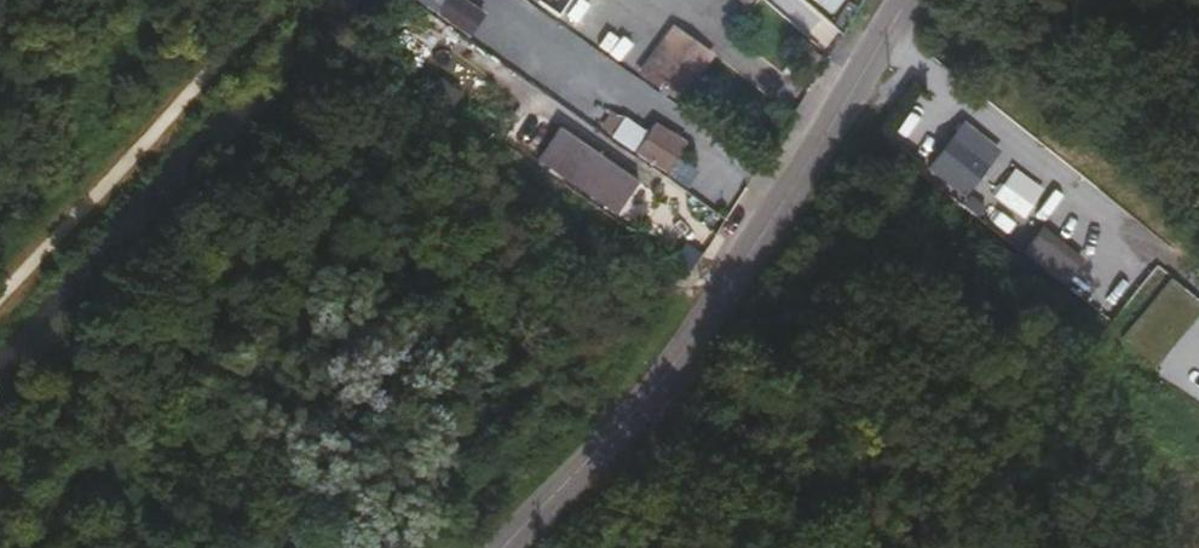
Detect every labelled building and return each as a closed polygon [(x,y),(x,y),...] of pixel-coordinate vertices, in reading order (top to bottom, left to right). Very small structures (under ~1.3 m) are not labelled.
[(438,7),(471,29),(485,7),(474,0),(443,0),(438,7)] [(558,12),(567,0),(543,0),(558,12)] [(411,65),(419,69),(440,30),(407,12),(394,37),(419,50),(411,65)] [(452,46),(430,82),(469,105),(491,69),(452,46)] [(686,57),(675,73),(710,99),(721,83),(686,57)] [(654,103),(688,128),(710,99),(675,73),(654,103)] [(919,171),(953,197),(978,164),(944,138),(919,171)] [(547,177),(625,231),(646,200),(569,146),(547,177)] [(621,162),(641,175),(651,159),(630,146),(621,162)] [(681,184),(689,173),(659,153),(643,178),(673,197),(671,201),(692,214),(702,198),(681,184)] [(952,208),(961,216),(967,207),(958,200),(952,208)] [(967,207),(961,216),(967,220),(974,212),(967,207)] [(1028,269),(1051,288),(1063,273),(1039,254),(1028,269)]
